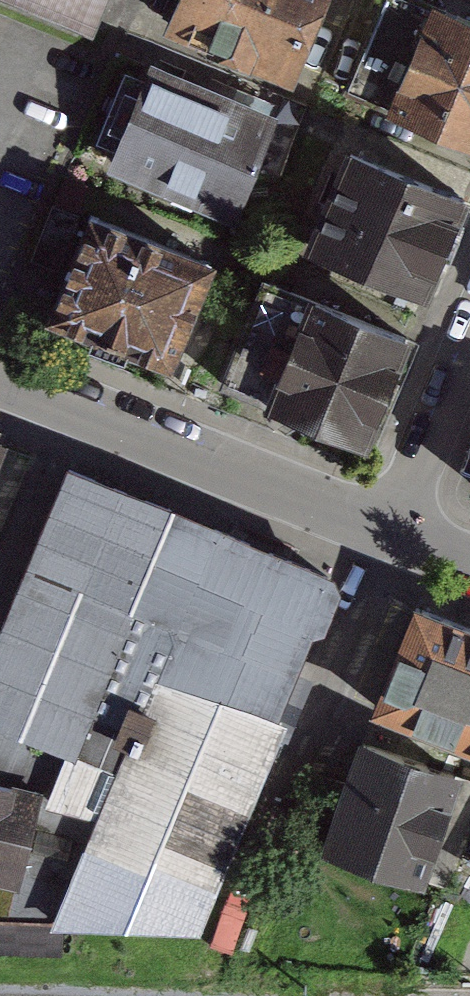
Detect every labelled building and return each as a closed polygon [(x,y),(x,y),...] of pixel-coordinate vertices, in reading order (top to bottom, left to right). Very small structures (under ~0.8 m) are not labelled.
[(100,38),(116,0),(9,0),(100,38)] [(174,29),(294,78),(326,0),(186,0),(174,29)] [(436,0),(424,0),(380,105),(469,142),(469,14),(436,0)] [(275,123),(161,76),(120,173),(235,221),(275,123)] [(467,194),(356,145),(314,241),(425,290),(467,194)] [(90,219),(60,209),(41,262),(71,273),(90,219)] [(210,260),(101,221),(64,324),(172,363),(210,260)] [(411,340),(310,295),(262,403),(363,448),(411,340)] [(0,450),(0,514),(21,458),(0,450)] [(74,477),(0,677),(0,775),(103,813),(156,670),(209,525),(74,477)] [(370,583),(209,525),(156,670),(318,727),(370,583)] [(416,609),(368,716),(469,762),(469,631),(416,609)] [(318,727),(156,670),(103,813),(0,775),(0,925),(235,941),(318,727)] [(462,779),(360,748),(327,855),(429,885),(462,779)]
